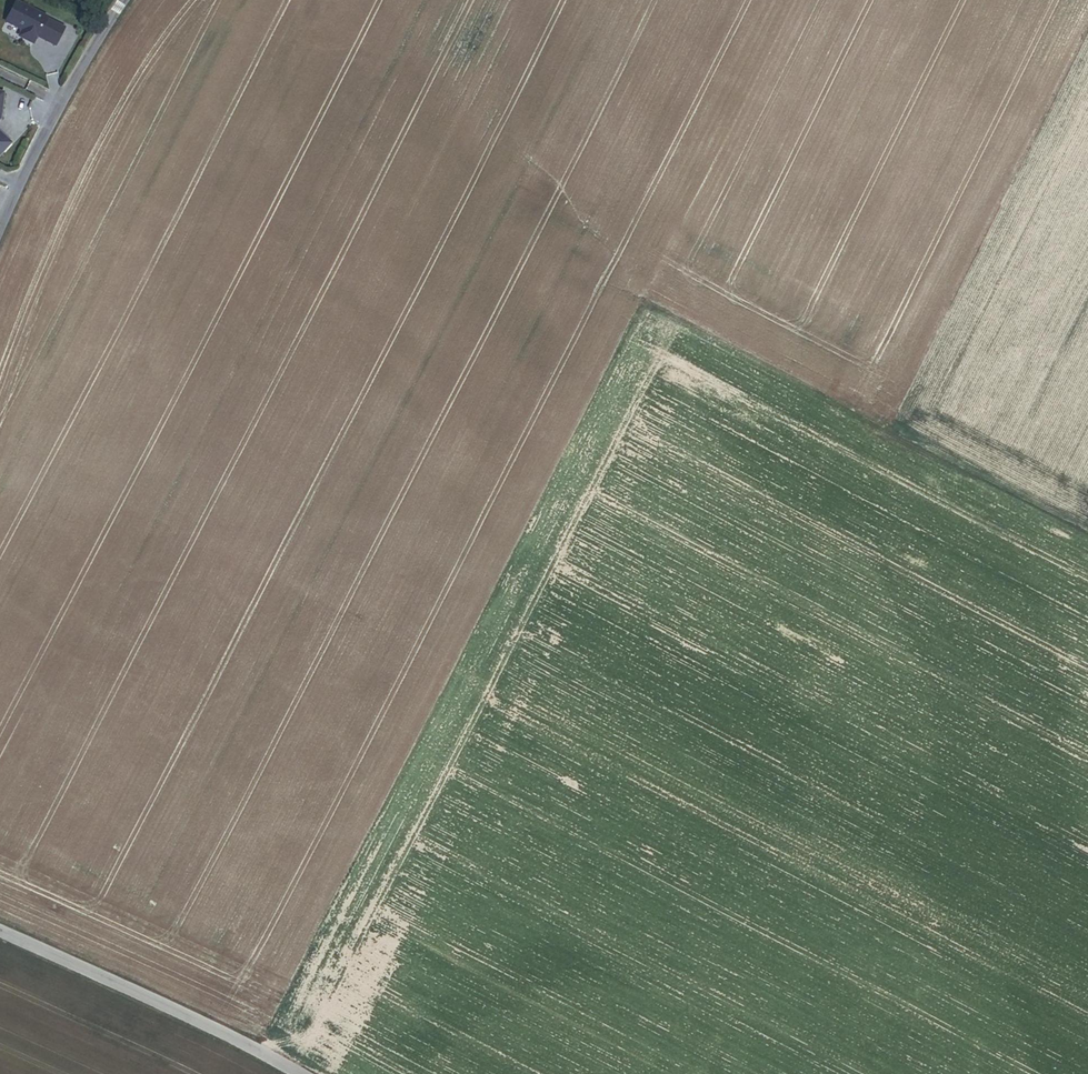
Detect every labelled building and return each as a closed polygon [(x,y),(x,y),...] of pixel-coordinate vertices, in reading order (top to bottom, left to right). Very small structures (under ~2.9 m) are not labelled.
[(47,17),(16,1),(5,22),(22,30),(19,36),(33,43),(37,36),(55,46),(64,28),(46,19),(47,17)] [(11,143),(0,133),(0,154),(11,143)]
